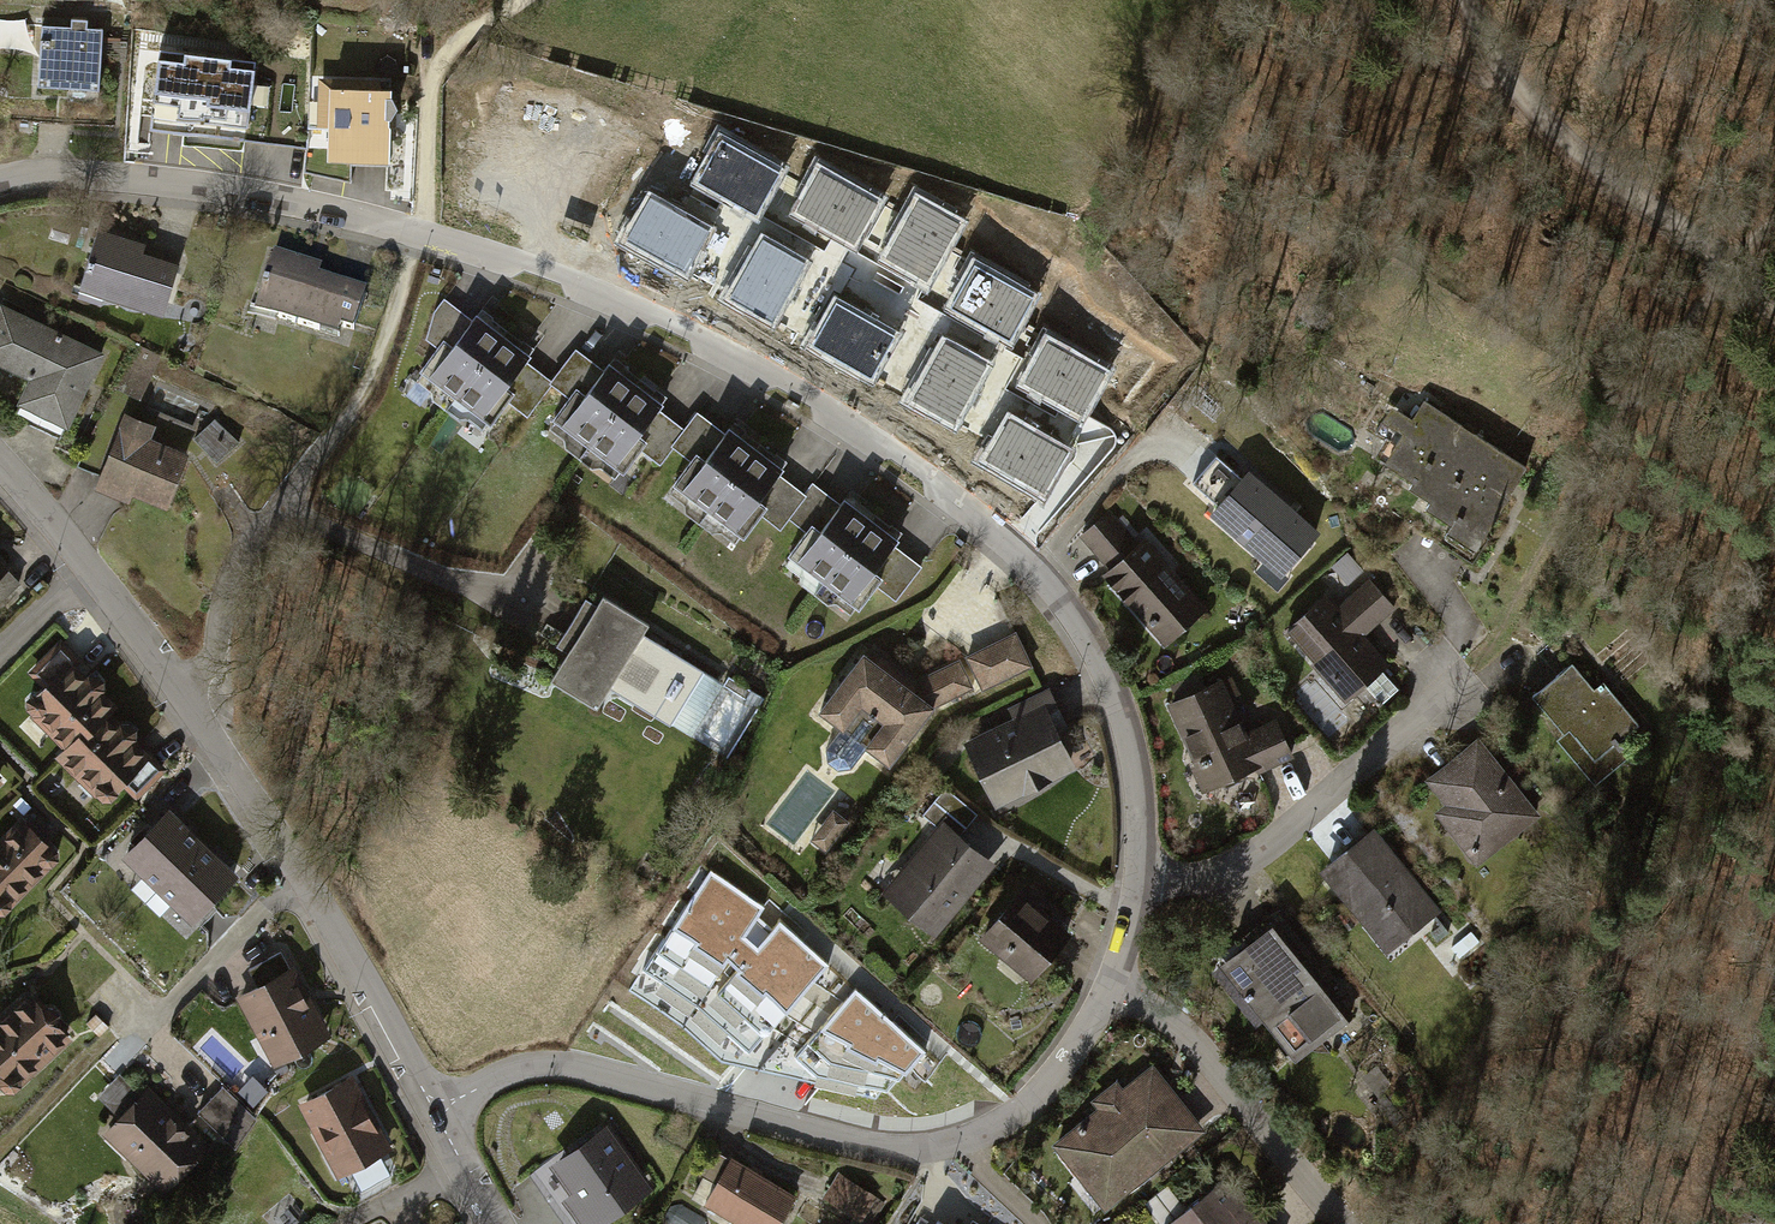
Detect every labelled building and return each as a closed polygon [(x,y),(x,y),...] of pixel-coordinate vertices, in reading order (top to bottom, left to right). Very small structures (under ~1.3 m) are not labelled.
[(44,24),(38,88),(101,93),(106,30),(44,24)] [(0,42),(0,51),(26,53),(28,27),(1,25),(0,42)] [(155,48),(148,116),(246,126),(254,58),(155,48)] [(382,89),(322,85),(318,150),(379,153),(382,89)] [(776,171),(719,140),(697,180),(754,211),(776,171)] [(875,203),(818,172),(796,213),(852,244),(875,203)] [(704,230),(647,199),(625,240),(682,271),(704,230)] [(918,201),(886,258),(926,280),(958,224),(918,201)] [(180,261),(97,232),(78,286),(161,315),(180,261)] [(764,241),(732,297),(772,320),(804,263),(764,241)] [(367,288),(270,256),(252,310),(349,342),(367,288)] [(1031,299),(974,268),(952,308),(1009,339),(1031,299)] [(551,382),(444,296),(431,312),(422,341),(436,351),(417,376),(485,429),(505,405),(525,419),(551,382)] [(892,337),(835,305),(813,346),(870,377),(892,337)] [(2,307),(0,311),(0,362),(33,378),(20,404),(65,425),(99,353),(2,307)] [(1104,374),(1047,343),(1025,383),(1081,414),(1104,374)] [(122,382),(142,394),(165,358),(144,345),(122,382)] [(945,345),(914,401),(954,424),(986,368),(945,345)] [(682,426),(574,350),(549,385),(568,399),(551,423),(618,471),(636,446),(657,461),(682,426)] [(1526,463),(1417,401),(1380,467),(1432,496),(1419,517),(1477,550),(1526,463)] [(804,497),(697,413),(671,447),(690,462),(666,493),(732,544),(756,515),(777,531),(804,497)] [(158,428),(126,416),(99,487),(169,513),(191,453),(154,439),(158,428)] [(1065,452),(1009,421),(986,462),(1043,493),(1065,452)] [(238,446),(214,423),(195,442),(219,465),(238,446)] [(1243,479),(1217,458),(1193,482),(1221,506),(1210,518),(1280,581),(1318,536),(1250,472),(1243,479)] [(918,568),(815,487),(789,520),(807,534),(787,559),(851,610),(871,585),(891,602),(918,568)] [(1208,608),(1120,507),(1083,539),(1109,569),(1101,576),(1163,647),(1208,608)] [(1348,553),(1333,567),(1349,585),(1364,572),(1348,553)] [(0,561),(0,601),(20,583),(0,561)] [(1327,610),(1322,604),(1289,632),(1314,661),(1309,665),(1344,705),(1391,665),(1364,634),(1393,609),(1365,577),(1327,610)] [(646,619),(602,592),(571,642),(552,672),(596,700),(607,682),(669,720),(701,669),(638,631),(646,619)] [(1014,633),(966,656),(982,688),(1029,665),(1014,633)] [(124,703),(63,644),(33,675),(46,688),(27,707),(69,747),(57,758),(105,805),(123,787),(138,802),(171,768),(113,713),(124,703)] [(863,649),(816,709),(889,766),(934,706),(972,688),(959,661),(912,681),(863,649)] [(1594,687),(1571,660),(1534,691),(1566,729),(1558,736),(1595,780),(1630,751),(1619,739),(1640,722),(1603,679),(1594,687)] [(1232,676),(1166,706),(1196,769),(1191,771),(1202,795),(1258,769),(1260,773),(1294,758),(1276,718),(1250,730),(1241,711),(1235,700),(1241,697),(1232,676)] [(1012,718),(964,743),(997,809),(1076,769),(1057,733),(1069,727),(1049,688),(1007,710),(1012,718)] [(1538,820),(1477,743),(1416,792),(1477,868),(1538,820)] [(944,823),(960,836),(977,815),(945,790),(924,816),(940,828),(944,823)] [(231,878),(162,810),(116,856),(185,924),(231,878)] [(0,834),(0,913),(56,857),(16,818),(0,834)] [(960,836),(944,823),(940,828),(882,897),(934,940),(996,865),(960,836)] [(1320,869),(1386,955),(1442,913),(1376,827),(1320,869)] [(724,1061),(814,1082),(814,1088),(852,1095),(857,1088),(888,1093),(929,1052),(857,989),(780,922),(774,930),(759,918),(765,908),(711,871),(630,991),(724,1061)] [(1071,937),(1020,893),(980,941),(1032,984),(1071,937)] [(1358,1015),(1284,921),(1225,966),(1300,1061),(1358,1015)] [(284,969),(234,995),(270,1065),(320,1038),(284,969)] [(0,1014),(0,1087),(4,1091),(65,1038),(26,993),(0,1014)] [(210,1147),(111,1056),(85,1085),(118,1115),(99,1135),(164,1195),(210,1147)] [(1204,1131),(1151,1064),(1051,1142),(1103,1209),(1204,1131)] [(258,1097),(270,1080),(253,1067),(241,1083),(258,1097)] [(349,1077),(299,1100),(333,1174),(383,1151),(349,1077)] [(553,1169),(571,1193),(565,1198),(584,1223),(597,1223),(649,1187),(608,1130),(553,1169)] [(729,1158),(703,1202),(741,1223),(777,1223),(794,1195),(729,1158)] [(879,1198),(839,1174),(824,1198),(865,1222),(879,1198)] [(1226,1178),(1168,1223),(1263,1223),(1226,1178)]
